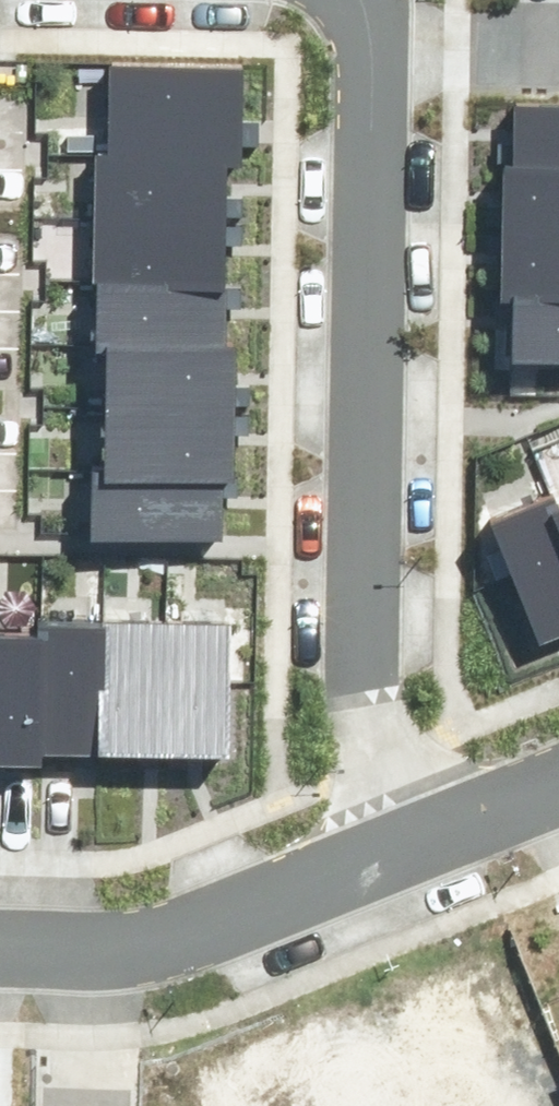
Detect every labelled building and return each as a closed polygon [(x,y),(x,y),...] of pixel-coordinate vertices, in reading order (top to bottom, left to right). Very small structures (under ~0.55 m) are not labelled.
[(243,56),(117,54),(116,121),(242,123),(243,56)] [(516,95),(516,158),(558,158),(558,95),(516,95)] [(242,123),(116,121),(104,121),(103,187),(225,189),(226,148),(241,149),(242,123)] [(516,158),(505,158),(505,221),(516,221),(558,221),(558,158),(516,158)] [(225,189),(103,187),(102,254),(224,256),(225,189)] [(516,221),(505,221),(505,285),(516,285),(558,285),(558,221),(516,221)] [(224,256),(102,254),(101,321),(113,321),(223,323),(224,256)] [(516,285),(516,348),(558,348),(558,285),(516,285)] [(223,323),(113,321),(112,388),(236,390),(237,323),(223,323)] [(236,390),(112,388),(110,455),(221,457),(235,457),(236,390)] [(221,457),(110,455),(93,455),(92,522),(220,524),(221,457)] [(552,488),(494,513),(547,637),(558,632),(558,505),(557,501),(552,488)] [(42,732),(106,733),(109,611),(45,610),(44,621),(42,732)] [(106,733),(170,735),(172,612),(109,611),(106,733)] [(170,735),(234,736),(236,613),(172,612),(170,735)] [(42,732),(44,621),(0,620),(0,746),(42,748),(42,732)]
